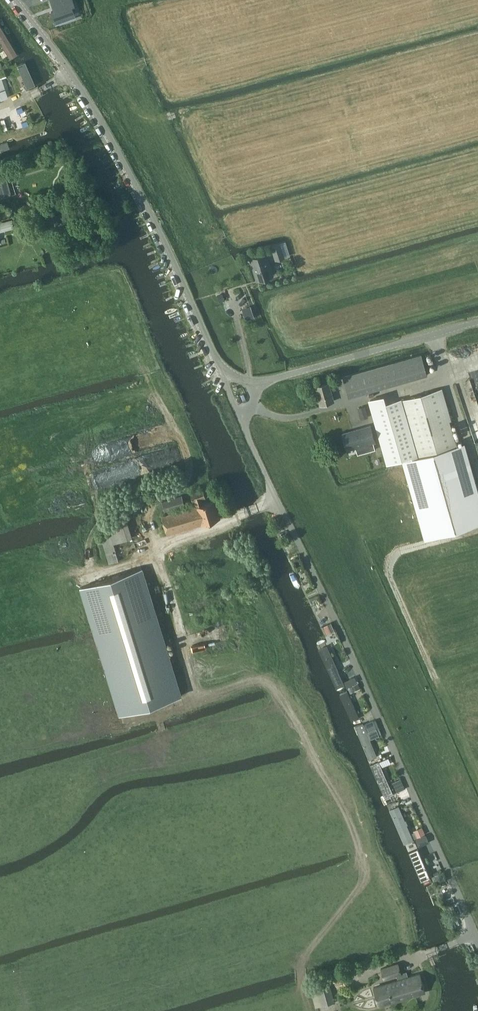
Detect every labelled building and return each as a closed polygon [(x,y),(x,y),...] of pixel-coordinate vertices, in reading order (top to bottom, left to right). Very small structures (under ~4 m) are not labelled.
[(55,10),(51,11),(55,21),(56,21),(70,15),(71,14),(72,12),(72,10),(70,4),(75,3),(74,0),(51,0),(55,10)] [(12,65),(22,59),(0,21),(0,44),(12,65)] [(27,60),(16,65),(27,89),(38,85),(27,60)] [(1,100),(10,97),(6,88),(0,90),(0,97),(1,100)] [(20,109),(10,112),(15,127),(25,123),(20,109)] [(0,143),(0,149),(15,144),(13,138),(0,143)] [(11,194),(7,178),(0,180),(0,197),(11,194)] [(56,222),(79,215),(77,208),(53,215),(56,222)] [(50,211),(43,213),(46,221),(52,219),(50,211)] [(44,220),(42,214),(34,217),(35,221),(38,222),(44,220)] [(0,222),(0,229),(1,231),(15,228),(12,219),(0,222)] [(280,243),(271,246),(276,260),(285,257),(280,243)] [(250,258),(257,280),(273,275),(265,252),(250,258)] [(422,354),(343,376),(349,397),(427,374),(422,354)] [(316,395),(317,394),(320,405),(334,401),(329,382),(314,387),(316,395)] [(418,457),(456,446),(440,389),(402,400),(418,457)] [(368,417),(365,405),(358,407),(361,419),(368,417)] [(376,443),(372,428),(345,435),(349,450),(365,446),(367,453),(376,451),(374,443),(376,443)] [(425,539),(477,524),(477,491),(464,443),(456,446),(418,457),(403,461),(425,539)] [(195,500),(196,505),(162,516),(168,534),(220,518),(214,500),(204,503),(202,499),(206,498),(203,488),(190,492),(193,501),(195,500)] [(165,512),(185,506),(182,495),(161,501),(165,512)] [(110,532),(100,535),(104,546),(109,563),(119,560),(114,543),(132,537),(127,521),(108,527),(110,532)] [(86,604),(96,636),(105,665),(120,713),(180,695),(164,641),(146,581),(143,574),(142,568),(81,587),(86,604)] [(327,645),(317,649),(335,688),(345,684),(327,645)] [(347,687),(357,682),(354,677),(344,681),(347,687)] [(348,691),(339,695),(351,722),(361,717),(348,691)] [(373,720),(364,724),(367,731),(376,727),(373,720)] [(363,723),(353,727),(368,760),(378,756),(367,731),(364,724),(363,723)] [(380,760),(370,764),(385,797),(394,793),(380,760)] [(393,782),(398,792),(406,788),(401,778),(393,782)] [(399,805),(389,809),(404,844),(414,839),(399,805)] [(423,827),(414,831),(417,838),(426,833),(423,827)] [(426,834),(416,839),(419,846),(430,842),(426,834)] [(418,849),(410,852),(422,880),(429,877),(418,849)] [(442,872),(435,875),(438,883),(446,880),(442,872)] [(420,974),(408,977),(407,971),(402,972),(399,963),(380,968),(383,979),(396,975),(398,980),(374,987),(379,1005),(425,992),(420,974)] [(316,1007),(335,1002),(330,986),(311,991),(316,1007)]
